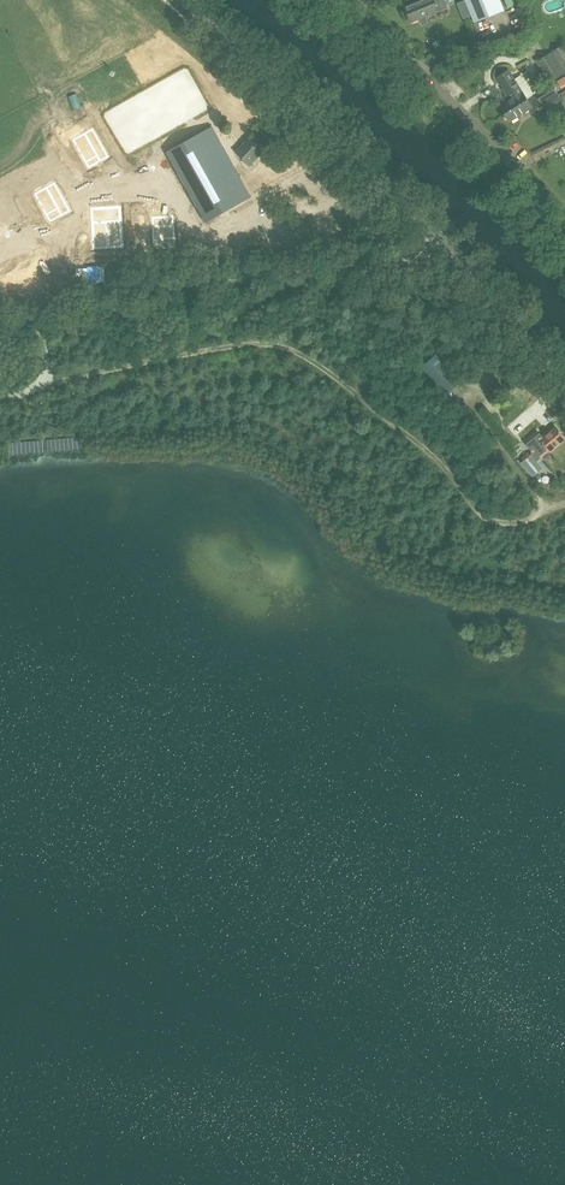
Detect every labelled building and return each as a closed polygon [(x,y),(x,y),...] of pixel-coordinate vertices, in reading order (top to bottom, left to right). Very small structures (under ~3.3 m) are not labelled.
[(406,6),(403,7),(410,24),(448,7),(445,0),(419,0),(406,6)] [(464,1),(473,23),(504,11),(500,0),(467,0),(464,1)] [(550,82),(564,73),(564,71),(563,68),(564,66),(564,53),(561,45),(537,60),(550,82)] [(500,105),(505,113),(527,98),(514,79),(508,69),(496,77),(510,98),(500,105)] [(527,98),(505,113),(510,121),(528,109),(531,113),(543,105),(540,101),(556,90),(551,82),(527,98)] [(205,222),(251,196),(212,127),(166,152),(205,222)] [(108,156),(93,128),(73,140),(89,167),(108,156)] [(249,165),(263,150),(250,137),(235,152),(249,165)] [(70,211),(54,183),(35,194),(50,222),(70,211)] [(91,208),(94,249),(123,247),(120,207),(91,208)] [(173,216),(152,217),(154,248),(175,247),(173,216)] [(450,361),(457,355),(448,344),(440,350),(450,361)] [(461,379),(437,352),(422,365),(447,392),(461,379)] [(507,426),(513,433),(524,423),(518,417),(507,426)] [(541,456),(564,438),(555,426),(542,437),(537,431),(525,441),(533,451),(536,449),(541,456)] [(526,464),(534,458),(528,453),(521,458),(526,464)] [(542,468),(534,458),(525,466),(532,476),(542,468)]
